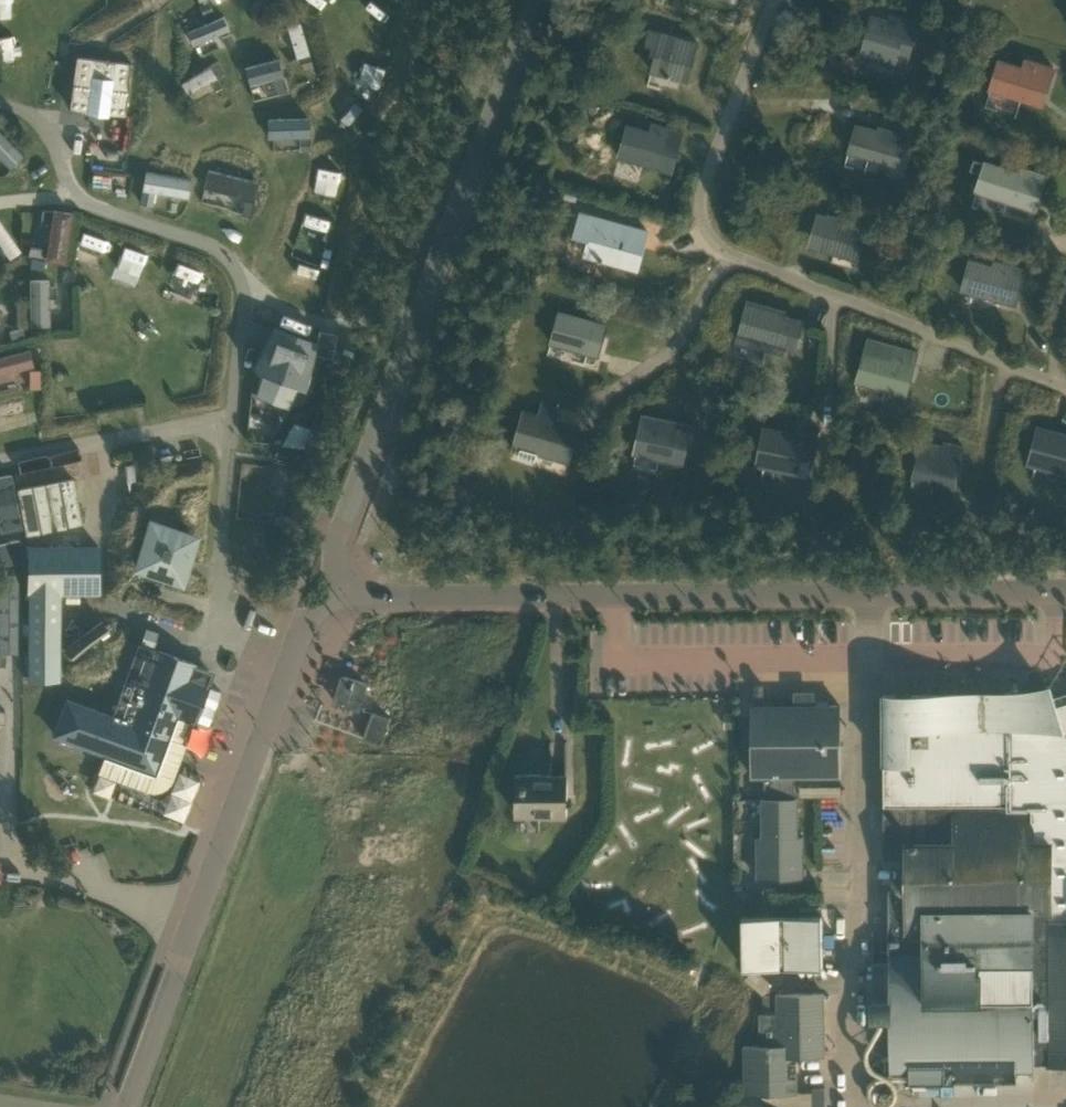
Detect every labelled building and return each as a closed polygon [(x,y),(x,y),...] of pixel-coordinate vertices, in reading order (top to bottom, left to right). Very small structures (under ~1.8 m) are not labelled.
[(894,65),(898,53),(909,56),(919,23),(906,19),(904,27),(886,22),(887,20),(872,15),(860,55),(894,65)] [(228,29),(223,17),(186,33),(192,45),(228,29)] [(300,23),(286,27),(296,60),(310,55),(300,23)] [(920,26),(917,36),(925,39),(928,28),(920,26)] [(650,29),(646,45),(654,47),(651,55),(655,56),(651,71),(677,78),(681,61),(692,64),(698,42),(662,32),(650,29)] [(1023,67),(999,60),(990,89),(1027,100),(1030,89),(1046,93),(1054,67),(1025,58),(1023,67)] [(125,122),(132,67),(77,59),(70,114),(125,122)] [(276,61),(244,69),(249,85),(280,77),(276,61)] [(217,77),(209,66),(180,83),(187,95),(217,77)] [(310,118),(267,120),(268,139),(299,138),(300,152),(311,152),(310,118)] [(672,171),(683,131),(654,123),(651,132),(628,125),(619,156),(672,171)] [(899,166),(908,134),(879,126),(878,130),(856,123),(848,152),(899,166)] [(0,133),(0,159),(9,168),(22,155),(0,133)] [(974,157),(969,171),(981,174),(976,191),(1013,202),(1031,208),(1037,190),(1042,173),(1023,167),(1021,173),(985,161),(974,157)] [(259,184),(207,170),(203,189),(255,202),(259,184)] [(191,179),(146,172),(142,192),(188,199),(191,179)] [(329,225),(331,213),(307,208),(304,220),(329,225)] [(73,214),(53,211),(46,261),(66,264),(73,214)] [(587,241),(584,254),(637,269),(647,230),(582,212),(575,238),(587,241)] [(857,259),(866,230),(867,225),(830,214),(829,217),(818,213),(814,226),(826,229),(820,249),(857,259)] [(10,260),(22,252),(0,222),(0,247),(10,260)] [(87,230),(82,254),(107,259),(112,235),(87,230)] [(128,243),(122,266),(145,272),(151,250),(128,243)] [(995,261),(994,266),(970,260),(962,290),(1015,304),(1025,269),(995,261)] [(50,280),(29,281),(30,327),(51,326),(50,280)] [(748,301),(738,341),(770,349),(771,344),(776,345),(778,337),(787,339),(790,330),(799,332),(802,320),(783,315),(785,311),(748,301)] [(598,356),(607,325),(560,311),(550,341),(598,356)] [(264,346),(253,368),(262,370),(257,392),(256,393),(287,405),(288,404),(298,383),(306,386),(314,354),(316,346),(317,344),(316,344),(274,328),(273,330),(266,346),(264,346)] [(316,346),(314,354),(332,358),(337,334),(319,330),(316,344),(317,344),(316,346)] [(914,366),(918,351),(868,338),(856,382),(893,392),(902,362),(914,366)] [(0,358),(0,376),(33,368),(29,350),(0,358)] [(560,407),(543,403),(539,415),(524,410),(514,445),(521,447),(518,456),(536,461),(538,452),(569,461),(579,426),(556,420),(560,407)] [(687,439),(691,425),(643,414),(634,453),(671,461),(677,437),(687,439)] [(294,422),(282,444),(299,447),(303,447),(311,428),(294,422)] [(1028,463),(1065,473),(1065,435),(1037,427),(1028,463)] [(763,428),(756,464),(811,475),(818,439),(763,428)] [(920,446),(912,478),(947,486),(953,460),(960,462),(964,446),(944,441),(943,446),(926,442),(920,446)] [(277,444),(275,457),(297,460),(299,447),(282,444),(277,444)] [(11,476),(0,478),(0,533),(0,534),(22,530),(11,476)] [(183,574),(194,536),(152,524),(138,568),(152,572),(154,566),(183,574)] [(23,534),(0,539),(0,561),(27,555),(23,534)] [(59,590),(98,591),(99,547),(28,546),(28,590),(30,590),(29,679),(58,679),(59,590)] [(0,574),(0,652),(22,653),(23,574),(0,574)] [(109,629),(101,619),(83,633),(80,629),(62,643),(73,657),(109,629)] [(181,742),(190,718),(195,720),(195,719),(208,724),(220,691),(207,686),(208,686),(206,685),(211,672),(193,665),(193,663),(138,643),(112,716),(68,700),(55,734),(106,753),(98,773),(147,791),(151,791),(152,791),(155,791),(158,791),(160,790),(163,789),(165,788),(168,785),(170,784),(172,781),(173,778),(186,744),(181,742)] [(343,677),(335,702),(357,709),(365,683),(343,677)] [(755,694),(763,694),(763,684),(755,684),(755,694)] [(1049,704),(1045,695),(1027,696),(1031,704),(1015,704),(1015,693),(883,693),(884,857),(907,857),(907,889),(889,889),(890,999),(872,999),(873,1016),(884,1016),(890,1016),(890,1074),(909,1074),(909,1080),(909,1084),(945,1084),(945,1065),(1016,1065),(1016,1073),(1035,1073),(1035,1064),(1065,1064),(1065,704),(1049,704)] [(766,787),(795,787),(795,776),(841,776),(840,705),(815,705),(815,696),(794,696),(794,705),(752,705),(752,776),(766,776),(766,787)] [(724,711),(724,726),(734,726),(734,711),(724,711)] [(372,712),(362,737),(379,743),(388,718),(372,712)] [(542,775),(542,774),(516,774),(516,814),(536,814),(536,815),(567,815),(567,775),(542,775)] [(795,787),(766,787),(766,798),(762,798),(762,845),(757,845),(757,878),(803,878),(803,837),(798,837),(798,798),(795,798),(795,787)] [(776,897),(776,888),(762,888),(763,897),(776,897)] [(744,965),(824,964),(823,912),(743,913),(744,965)] [(824,991),(776,992),(777,1013),(758,1013),(759,1046),(742,1046),(743,1094),(796,1093),(795,1055),(825,1055),(824,991)] [(813,1087),(813,1106),(826,1106),(825,1087),(813,1087)]
